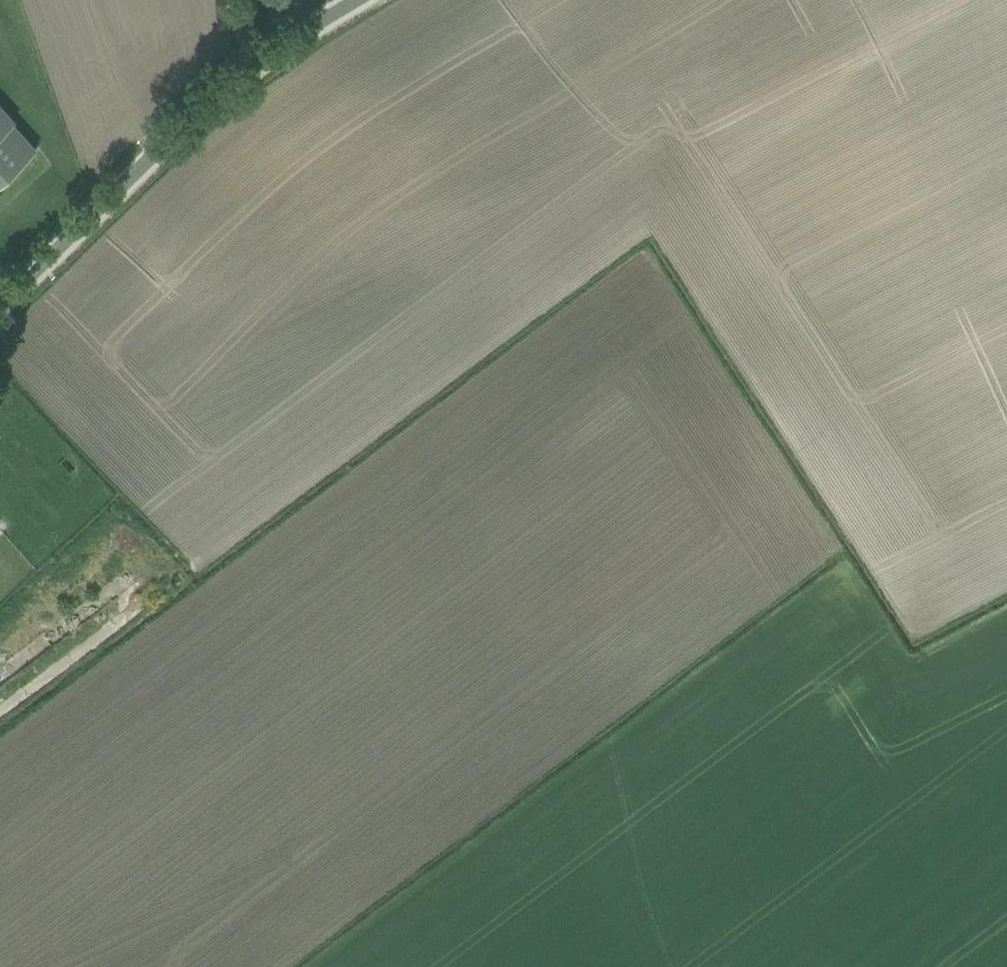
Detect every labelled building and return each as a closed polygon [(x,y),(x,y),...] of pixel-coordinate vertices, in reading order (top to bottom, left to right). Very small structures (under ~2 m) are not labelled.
[(36,147),(13,121),(16,118),(0,101),(0,181),(36,147)]
